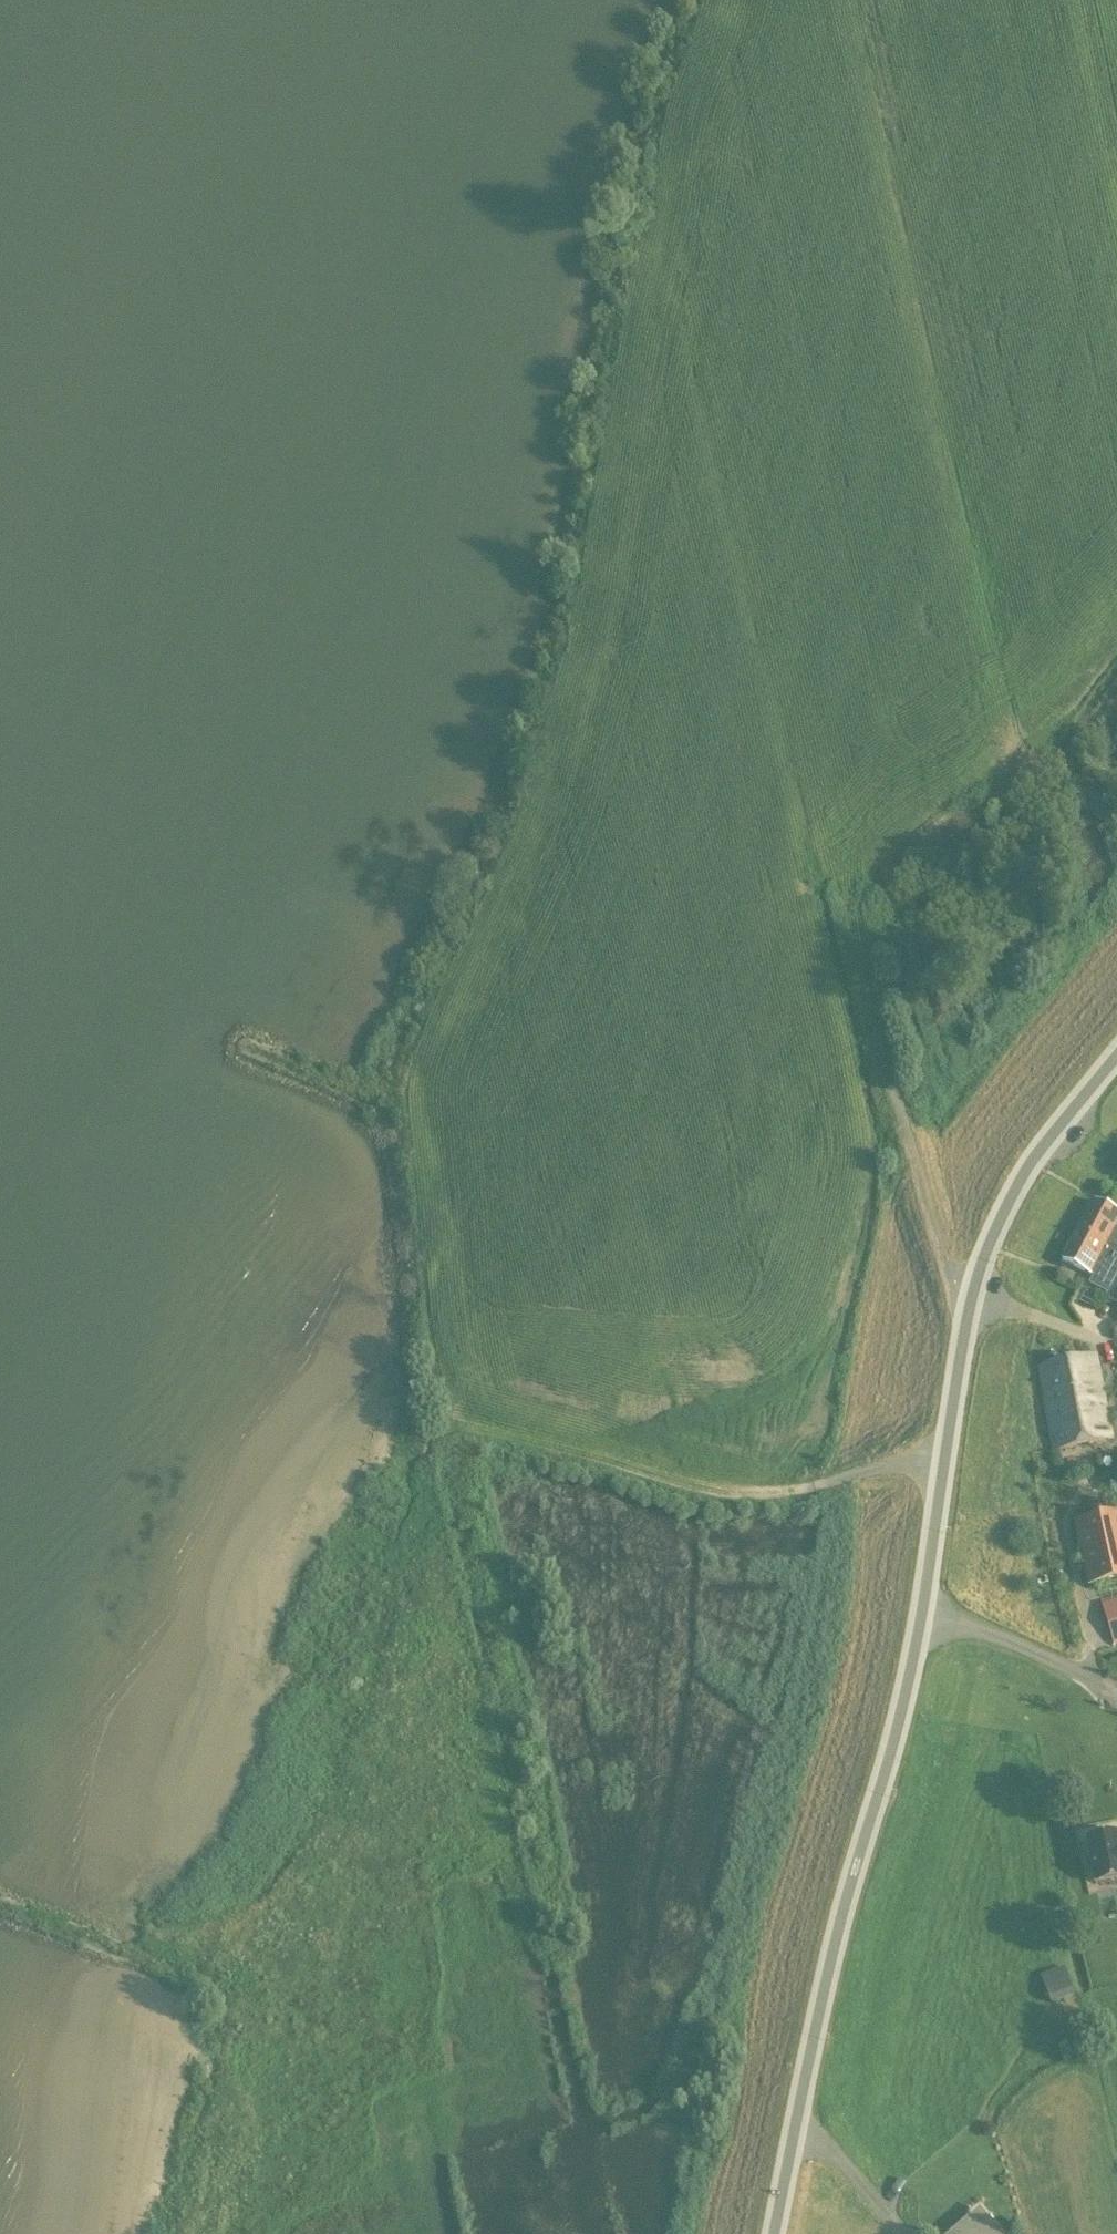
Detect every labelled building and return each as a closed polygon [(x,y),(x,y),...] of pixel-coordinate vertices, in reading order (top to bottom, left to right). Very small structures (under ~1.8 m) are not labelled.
[(1080,1231),(1116,1251),(1116,1213),(1095,1201),(1080,1231)] [(1080,1231),(1064,1261),(1094,1277),(1090,1285),(1107,1294),(1116,1276),(1116,1251),(1080,1231)] [(1095,1355),(1039,1367),(1054,1451),(1112,1439),(1095,1355)] [(1081,1524),(1094,1585),(1116,1580),(1116,1525),(1115,1516),(1081,1524)] [(1110,1646),(1116,1643),(1116,1597),(1095,1605),(1110,1646)] [(1116,1880),(1116,1836),(1116,1832),(1086,1838),(1095,1884),(1116,1880)] [(1050,2003),(1072,1994),(1062,1968),(1040,1976),(1050,2003)] [(978,2212),(952,2233),(998,2233),(978,2212)]
